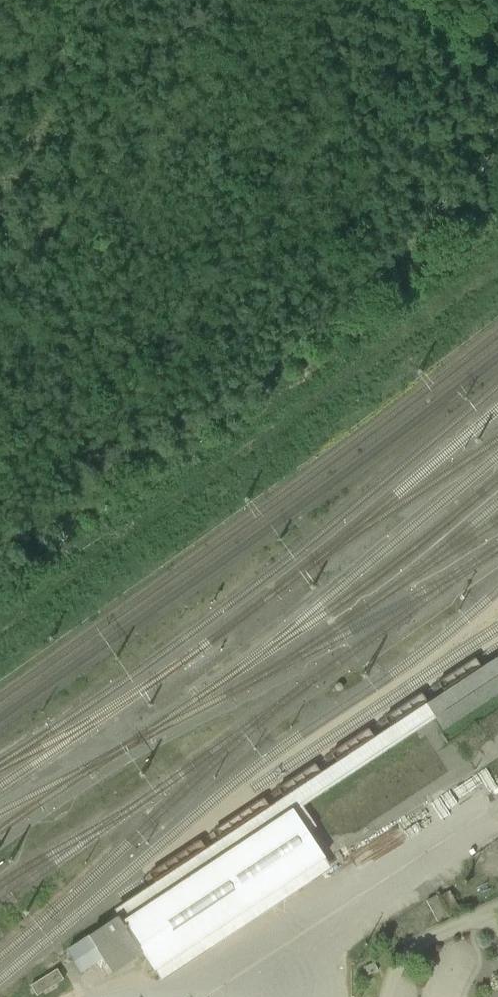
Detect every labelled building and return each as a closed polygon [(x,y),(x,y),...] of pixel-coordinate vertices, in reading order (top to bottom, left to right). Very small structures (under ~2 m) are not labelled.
[(497,689),(497,659),(407,709),(414,722),(438,710),(436,707),(460,694),(459,693),(476,684),(480,691),(486,687),(490,694),(497,689)] [(117,910),(161,979),(331,872),(294,815),(286,803),(117,910)] [(37,992),(64,978),(59,967),(32,981),(37,992)]
